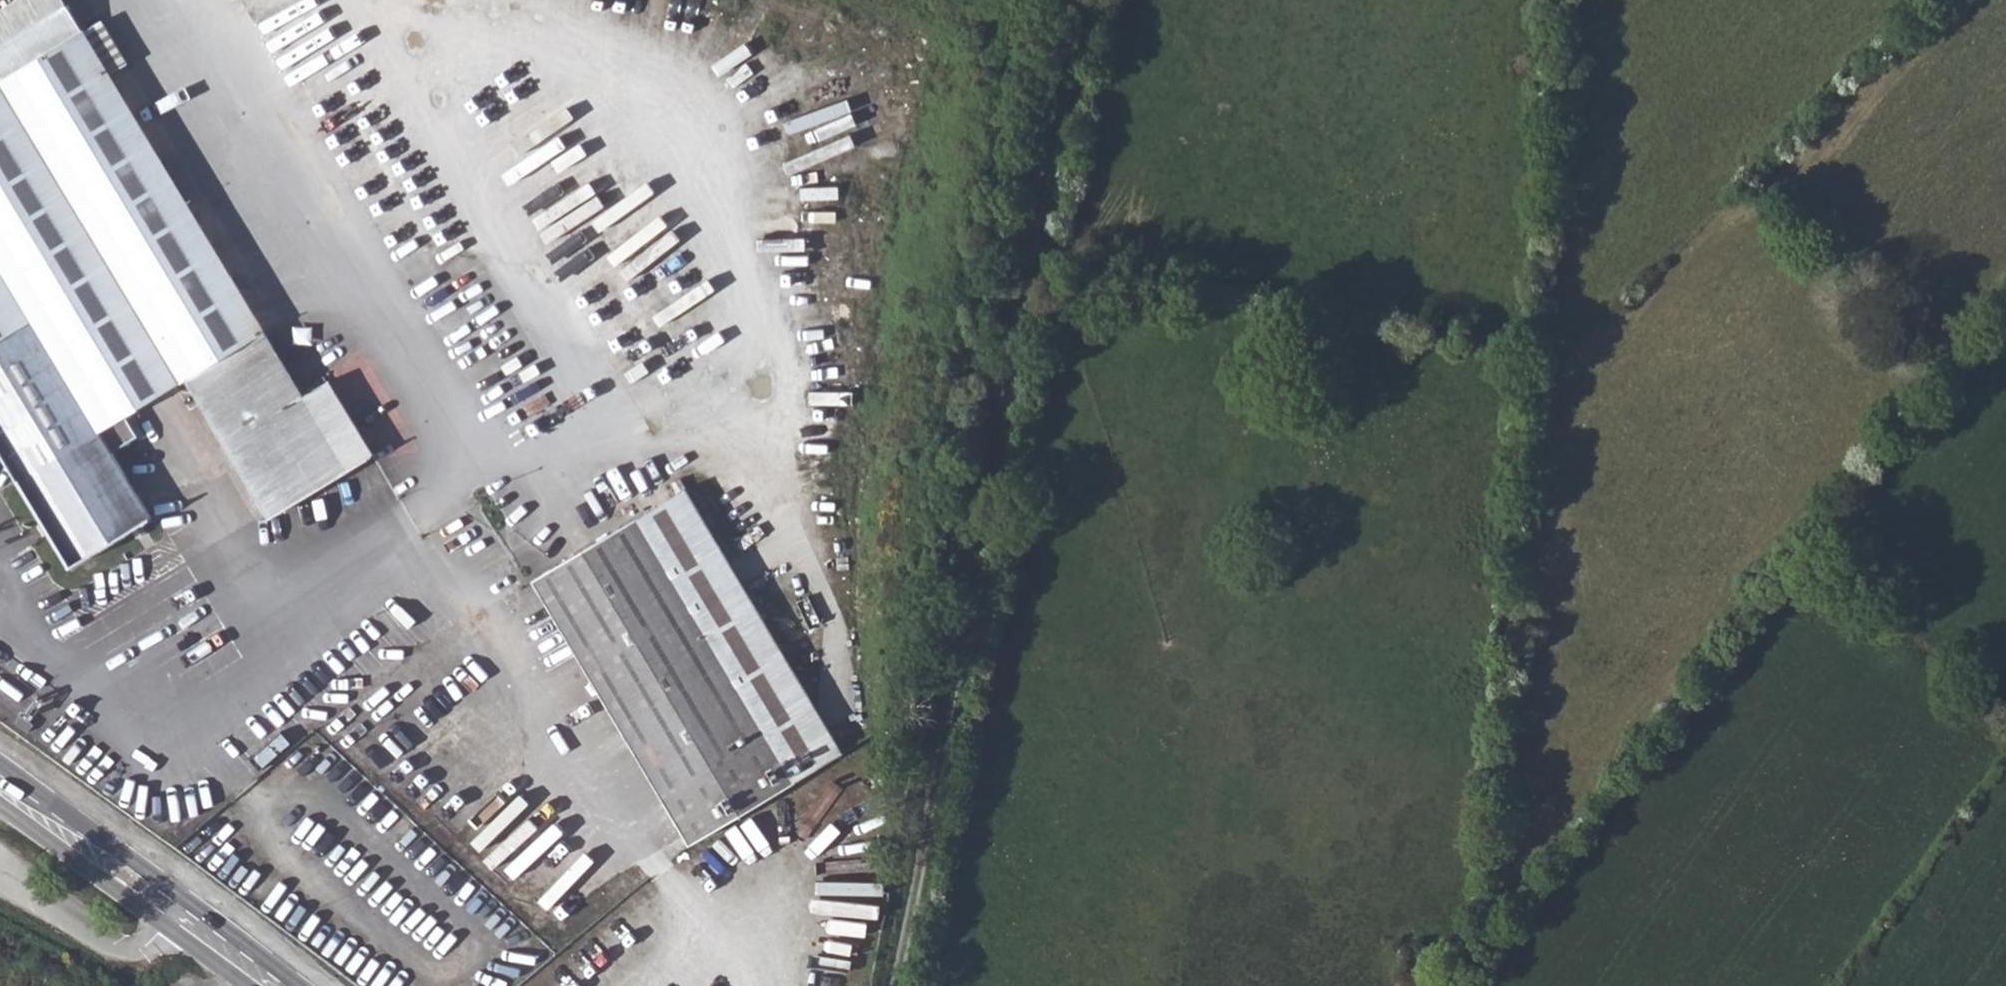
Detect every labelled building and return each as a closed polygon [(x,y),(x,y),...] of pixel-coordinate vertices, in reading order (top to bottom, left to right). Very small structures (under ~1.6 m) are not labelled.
[(40,514),(32,517),(39,527),(45,522),(66,555),(126,521),(131,528),(142,520),(138,514),(147,508),(110,446),(135,429),(123,410),(182,370),(268,512),(341,467),(65,0),(63,0),(0,41),(0,69),(0,70),(0,445),(40,514)] [(63,0),(0,0),(0,41),(63,0)] [(552,582),(701,844),(804,785),(658,523),(552,582)]
